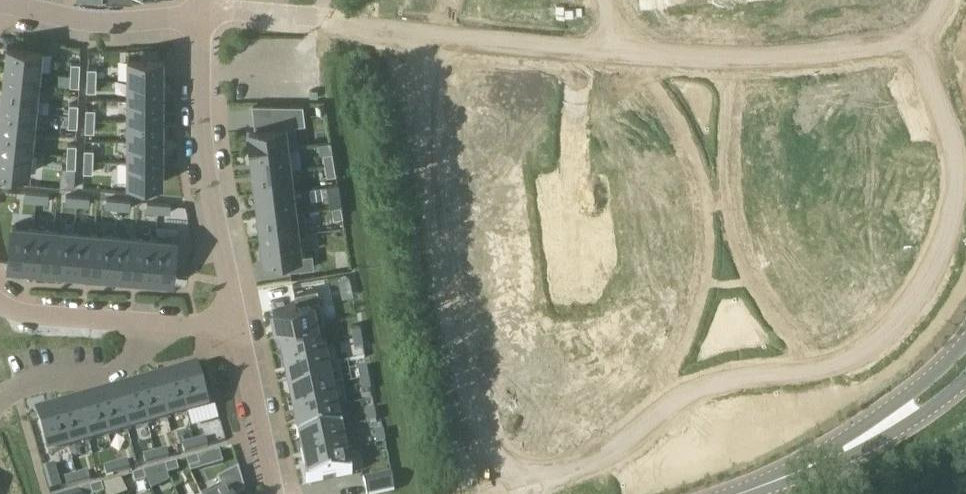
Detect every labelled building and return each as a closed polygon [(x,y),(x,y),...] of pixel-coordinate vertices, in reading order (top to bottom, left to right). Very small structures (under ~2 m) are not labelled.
[(4,66),(40,70),(42,49),(6,46),(4,66)] [(127,57),(127,78),(163,78),(163,58),(127,57)] [(70,62),(70,74),(79,74),(80,63),(70,62)] [(2,87),(38,91),(40,70),(4,66),(2,87)] [(87,67),(87,79),(96,79),(96,68),(87,67)] [(483,72),(479,113),(481,113),(481,109),(499,111),(502,73),(483,72)] [(502,73),(499,111),(516,113),(516,117),(518,117),(522,75),(502,73)] [(79,86),(79,74),(70,74),(70,85),(79,86)] [(163,99),(163,78),(127,78),(127,99),(163,99)] [(95,91),(96,79),(87,79),(86,90),(95,91)] [(38,91),(2,87),(0,107),(36,111),(38,91)] [(163,99),(127,99),(127,120),(163,120),(163,99)] [(68,115),(78,115),(78,103),(69,103),(68,115)] [(249,129),(251,151),(296,146),(294,124),(305,123),(303,104),(274,104),(275,119),(268,120),(267,117),(253,119),(254,128),(249,129)] [(33,132),(36,111),(0,107),(0,128),(33,132)] [(86,108),(85,120),(94,120),(95,109),(86,108)] [(77,126),(78,115),(68,115),(68,126),(77,126)] [(85,120),(85,131),(94,132),(94,120),(85,120)] [(127,120),(127,140),(163,140),(163,120),(127,120)] [(33,132),(0,128),(0,149),(31,152),(33,132)] [(127,161),(163,161),(163,140),(127,140),(127,161)] [(67,155),(76,156),(76,144),(67,144),(67,155)] [(251,151),(254,173),(289,168),(287,148),(296,147),(296,146),(251,151)] [(0,149),(0,170),(29,173),(31,152),(0,149)] [(84,160),(93,161),(93,149),(84,149),(84,160)] [(334,163),(332,151),(323,153),(325,164),(334,163)] [(76,156),(67,155),(66,167),(75,167),(76,156)] [(478,174),(444,178),(447,202),(489,197),(486,175),(505,173),(503,158),(477,162),(478,174)] [(93,161),(84,160),(83,172),(92,172),(93,161)] [(163,161),(127,161),(127,182),(163,182),(163,161)] [(336,174),(334,163),(325,164),(327,175),(336,174)] [(292,190),(289,168),(254,173),(256,194),(292,190)] [(685,170),(648,175),(649,191),(687,187),(685,170)] [(330,202),(340,200),(337,183),(327,185),(330,202)] [(295,210),(292,190),(256,194),(259,216),(304,210),(304,209),(295,210)] [(24,191),(24,200),(36,201),(36,192),(24,191)] [(36,192),(36,201),(48,202),(49,194),(36,192)] [(65,195),(64,203),(76,204),(77,196),(65,195)] [(77,196),(76,204),(89,205),(89,197),(77,196)] [(489,197),(447,202),(449,221),(487,216),(485,199),(489,199),(489,197)] [(106,198),(105,207),(117,208),(118,199),(106,198)] [(118,199),(117,208),(129,209),(130,201),(118,199)] [(146,202),(146,210),(158,211),(159,203),(146,202)] [(159,203),(158,211),(170,212),(171,204),(159,203)] [(343,216),(341,205),(332,206),(334,218),(343,216)] [(259,216),(262,237),(307,232),(304,210),(259,216)] [(487,216),(449,221),(451,240),(489,236),(487,216)] [(11,225),(8,265),(30,267),(33,227),(11,225)] [(33,227),(30,267),(50,269),(54,229),(33,227)] [(54,229),(50,269),(70,271),(74,231),(54,229)] [(74,231),(70,271),(91,273),(94,233),(74,231)] [(307,233),(307,232),(262,237),(264,259),(287,257),(289,270),(314,267),(312,253),(305,254),(302,233),(307,233)] [(94,233),(91,273),(111,274),(115,234),(94,233)] [(115,234),(111,274),(131,276),(135,236),(115,234)] [(135,236),(131,276),(152,278),(155,238),(135,236)] [(155,238),(152,278),(173,280),(176,240),(155,238)] [(342,297),(353,295),(349,276),(338,278),(342,297)] [(296,305),(273,310),(277,332),(316,323),(317,324),(325,323),(317,288),(294,293),(296,305)] [(653,293),(643,310),(677,328),(686,310),(653,293)] [(643,310),(636,324),(670,342),(677,328),(643,310)] [(511,311),(468,316),(472,340),(506,336),(507,348),(534,345),(532,331),(514,333),(511,311)] [(316,323),(277,332),(282,353),(321,345),(317,324),(316,323)] [(358,324),(349,326),(352,338),(360,337),(358,324)] [(625,334),(625,336),(663,356),(670,342),(636,324),(629,336),(625,334)] [(606,351),(600,358),(623,379),(630,366),(652,377),(663,356),(625,336),(614,355),(606,351)] [(360,337),(352,338),(354,350),(362,349),(360,337)] [(321,345),(282,353),(286,374),(325,366),(321,345)] [(597,371),(578,381),(597,418),(618,407),(608,387),(623,379),(600,358),(594,365),(597,371)] [(325,366),(286,374),(291,395),(330,387),(325,366)] [(365,367),(357,369),(359,381),(367,379),(365,367)] [(195,371),(175,377),(186,415),(206,409),(195,371)] [(175,377),(155,382),(166,421),(186,415),(175,377)] [(367,379),(359,381),(362,392),(370,391),(367,379)] [(577,386),(564,393),(582,426),(597,418),(578,381),(576,382),(577,386)] [(155,382),(136,388),(147,426),(166,421),(155,382)] [(330,387),(291,395),(295,416),(334,408),(347,405),(343,384),(330,387)] [(136,388),(116,393),(127,432),(147,426),(136,388)] [(116,393),(96,399),(107,437),(127,432),(116,393)] [(549,396),(547,397),(567,434),(582,426),(564,393),(551,400),(549,396)] [(525,402),(513,408),(525,431),(536,425),(547,445),(567,434),(547,397),(528,407),(525,402)] [(96,399),(77,405),(87,443),(107,437),(96,399)] [(77,405),(57,410),(68,449),(87,443),(77,405)] [(334,408),(295,416),(299,436),(296,437),(296,438),(342,428),(341,428),(338,428),(334,408)] [(57,410),(36,416),(48,455),(68,449),(57,410)] [(373,410),(365,411),(367,423),(375,422),(373,410)] [(342,428),(296,438),(297,439),(299,438),(303,460),(344,451),(340,430),(342,429),(342,428)] [(382,431),(374,432),(376,444),(384,443),(382,431)] [(205,438),(193,442),(195,449),(207,446),(205,438)] [(193,442),(182,445),(184,453),(195,449),(193,442)] [(166,450),(154,453),(156,461),(168,457),(166,450)] [(344,451),(303,460),(308,482),(306,482),(306,484),(351,474),(351,473),(349,473),(344,451)] [(154,453),(143,456),(145,464),(156,461),(154,453)] [(199,466),(196,457),(185,460),(188,469),(199,466)] [(126,461),(115,464),(117,472),(129,469),(126,461)] [(175,463),(164,466),(167,475),(178,472),(175,463)] [(115,464),(103,468),(105,475),(117,472),(115,464)] [(164,466),(154,469),(158,478),(161,482),(168,478),(167,475),(164,466)] [(245,493),(238,469),(216,480),(220,487),(205,493),(244,493),(245,493)] [(87,472),(75,475),(78,483),(89,480),(87,472)] [(145,481),(143,473),(132,476),(134,485),(145,481)] [(362,480),(365,493),(378,493),(393,491),(390,474),(362,480)] [(75,475),(64,479),(66,487),(78,483),(75,475)] [(127,492),(120,479),(115,481),(120,493),(123,493),(127,492)] [(101,485),(90,488),(91,493),(102,493),(103,493),(101,487),(101,485)]
